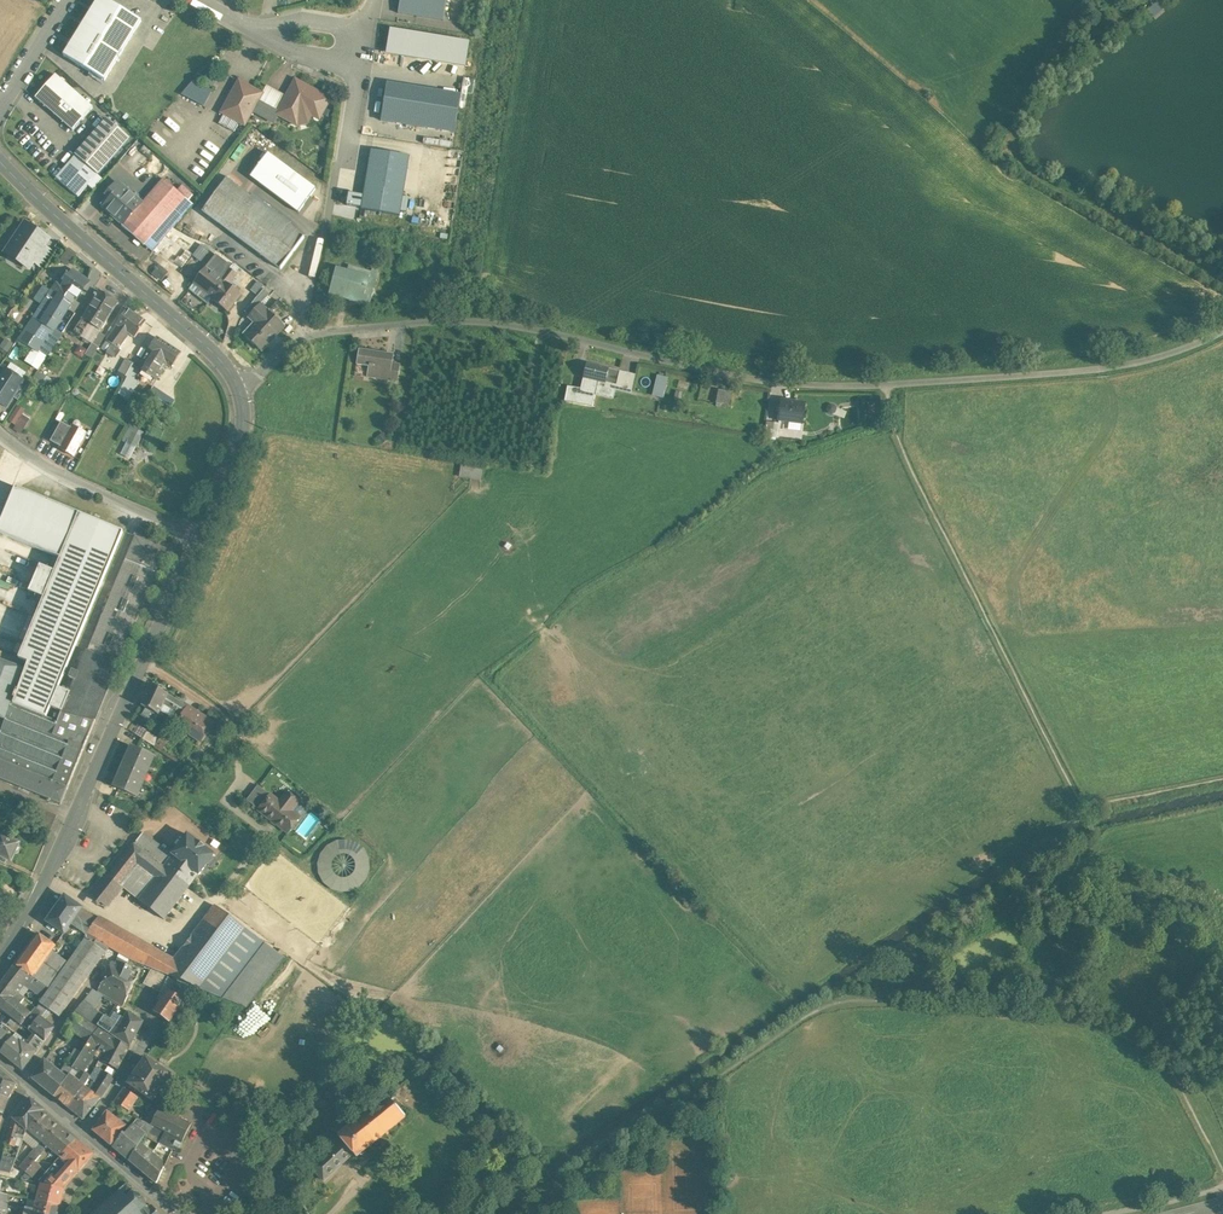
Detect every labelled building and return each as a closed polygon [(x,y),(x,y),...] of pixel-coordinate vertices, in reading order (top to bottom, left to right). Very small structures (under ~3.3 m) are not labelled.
[(109,0),(98,0),(64,56),(105,81),(142,20),(109,0)] [(398,13),(444,20),(447,0),(400,0),(398,13)] [(391,29),(386,54),(465,67),(470,42),(391,29)] [(93,107),(56,75),(35,97),(73,130),(93,107)] [(472,94),(473,78),(463,77),(461,93),(472,94)] [(203,105),(211,90),(190,79),(182,94),(203,105)] [(331,99),(296,80),(287,96),(278,111),(277,114),(278,115),(292,122),(297,114),(305,111),(320,119),(331,99)] [(262,94),(239,81),(233,92),(256,105),(259,100),(262,94)] [(259,100),(278,111),(287,96),(267,85),(262,94),(259,100)] [(453,98),(386,87),(381,121),(455,132),(460,99),(453,98)] [(256,105),(233,92),(222,113),(245,125),(253,111),(256,105)] [(274,122),(278,115),(277,114),(278,111),(259,100),(256,105),(253,111),(274,122)] [(140,125),(129,116),(125,120),(136,130),(140,125)] [(107,118),(75,155),(98,175),(130,138),(107,118)] [(233,129),(237,122),(229,118),(225,124),(233,129)] [(430,139),(440,141),(439,144),(451,146),(453,133),(431,129),(430,139)] [(410,156),(371,149),(362,209),(400,215),(410,156)] [(315,188),(268,153),(251,176),(298,211),(315,188)] [(98,175),(75,155),(56,177),(78,196),(88,185),(93,189),(103,179),(98,175)] [(142,203),(122,226),(144,245),(145,244),(185,198),(163,178),(142,203)] [(296,231),(226,179),(203,211),(273,263),(296,231)] [(142,203),(122,186),(104,208),(123,224),(122,226),(142,203)] [(185,198),(145,244),(153,250),(193,204),(185,198)] [(23,219),(2,254),(29,270),(34,262),(40,266),(51,248),(46,245),(52,235),(23,219)] [(296,231),(273,263),(281,269),(304,237),(296,231)] [(202,245),(193,256),(201,263),(210,251),(202,245)] [(168,262),(156,253),(148,264),(154,269),(158,263),(163,267),(168,262)] [(228,285),(221,280),(229,269),(232,266),(216,254),(206,268),(190,289),(208,304),(212,300),(228,312),(241,295),(228,285)] [(166,271),(159,265),(153,273),(160,278),(166,271)] [(379,274),(349,266),(348,271),(342,292),(352,294),(351,298),(350,301),(366,305),(369,297),(372,298),(379,274)] [(336,268),(329,295),(337,297),(337,294),(351,298),(352,294),(342,292),(348,271),(336,268)] [(229,269),(221,280),(228,285),(237,274),(229,269)] [(67,273),(62,280),(65,282),(62,286),(57,283),(48,296),(68,308),(76,296),(78,297),(89,282),(73,271),(70,275),(67,273)] [(263,290),(245,312),(250,316),(260,305),(269,295),(263,290)] [(96,297),(84,317),(91,321),(81,337),(92,343),(99,332),(101,327),(102,328),(118,302),(100,291),(97,295),(96,294),(95,296),(96,297)] [(68,308),(48,296),(33,318),(55,330),(68,308)] [(284,326),(267,310),(266,311),(260,305),(250,316),(257,322),(245,335),(261,350),(284,326)] [(128,309),(116,325),(117,326),(107,341),(113,345),(119,349),(129,334),(135,338),(146,322),(128,309)] [(293,316),(288,321),(294,326),(299,321),(293,316)] [(91,321),(84,317),(74,332),(81,337),(91,321)] [(55,330),(33,318),(19,339),(35,349),(40,352),(55,330)] [(238,326),(241,331),(251,325),(248,320),(238,326)] [(55,330),(40,352),(47,357),(56,344),(55,344),(62,334),(55,330)] [(99,332),(92,343),(98,347),(105,336),(99,332)] [(0,344),(0,346),(7,351),(13,343),(5,337),(0,344)] [(157,338),(149,350),(149,351),(139,366),(138,367),(139,367),(145,371),(157,379),(158,380),(158,379),(167,364),(171,367),(172,367),(181,353),(181,352),(158,338),(158,337),(157,337),(157,338)] [(107,341),(102,348),(108,352),(113,345),(107,341)] [(79,344),(74,352),(82,356),(86,348),(79,344)] [(35,349),(27,360),(39,369),(47,357),(40,352),(35,349)] [(394,354),(359,349),(357,364),(369,366),(367,377),(398,381),(400,364),(392,362),(394,354)] [(126,358),(118,372),(126,376),(133,362),(126,358)] [(133,362),(126,376),(127,376),(132,379),(139,367),(138,367),(139,366),(133,362)] [(620,371),(587,363),(583,382),(582,389),(579,403),(593,406),(597,381),(617,385),(620,371)] [(132,379),(127,376),(124,381),(135,389),(137,385),(138,385),(145,371),(139,367),(132,379)] [(0,380),(0,403),(5,407),(12,396),(23,380),(22,380),(7,370),(0,380)] [(39,373),(33,383),(45,390),(52,381),(39,373)] [(663,397),(667,376),(656,373),(652,394),(663,397)] [(23,380),(12,396),(18,400),(30,382),(24,377),(22,380),(23,380)] [(129,399),(135,389),(124,381),(117,393),(129,399)] [(582,389),(568,387),(565,400),(579,403),(582,389)] [(734,392),(719,390),(716,403),(731,405),(734,392)] [(805,403),(782,400),(779,420),(790,422),(789,429),(800,430),(801,423),(802,423),(805,403)] [(14,429),(21,433),(27,424),(20,419),(14,429)] [(88,431),(63,419),(53,441),(78,453),(88,431)] [(781,424),(767,422),(765,436),(778,438),(781,424)] [(123,437),(137,444),(144,431),(130,424),(123,437)] [(119,453),(129,459),(137,444),(127,439),(119,453)] [(484,468),(462,464),(460,477),(482,481),(484,468)] [(79,513),(15,487),(0,524),(0,533),(60,558),(79,513)] [(18,690),(17,690),(14,698),(15,698),(14,701),(12,701),(23,669),(0,660),(0,779),(61,804),(119,665),(87,652),(78,673),(75,680),(70,693),(62,712),(58,722),(46,717),(51,708),(59,688),(123,532),(79,513),(60,558),(55,571),(40,565),(29,592),(44,598),(19,658),(28,662),(18,690)] [(135,536),(87,652),(119,665),(167,549),(166,548),(166,549),(159,546),(162,539),(138,529),(135,536)] [(78,673),(73,671),(70,678),(75,680),(78,673)] [(168,694),(151,684),(141,704),(146,707),(158,715),(159,715),(164,704),(168,694)] [(59,688),(51,708),(62,712),(70,693),(59,688)] [(181,703),(168,694),(164,704),(176,711),(181,703)] [(176,711),(170,721),(176,725),(177,724),(188,707),(187,706),(181,703),(176,711)] [(213,723),(188,706),(187,706),(188,707),(177,724),(201,740),(213,723)] [(158,715),(146,707),(141,715),(154,723),(158,715)] [(160,739),(147,731),(142,739),(155,746),(160,739)] [(154,756),(131,746),(131,747),(126,760),(148,770),(154,757),(154,756)] [(148,770),(126,760),(120,773),(142,783),(148,770)] [(142,783),(120,773),(115,786),(114,786),(137,796),(137,795),(142,783)] [(258,785),(247,800),(259,810),(271,795),(258,785)] [(279,801),(271,795),(259,810),(288,832),(300,817),(289,809),(297,799),(287,792),(279,801)] [(56,815),(45,811),(39,826),(50,830),(56,815)] [(2,862),(3,858),(11,861),(15,853),(16,854),(19,853),(21,848),(20,845),(19,845),(20,843),(0,833),(0,861),(2,862)] [(171,854),(143,833),(95,896),(106,904),(121,885),(124,887),(139,867),(155,879),(140,900),(166,920),(199,876),(171,854)] [(216,854),(187,833),(171,854),(199,876),(216,854)] [(368,859),(364,850),(356,844),(347,841),(336,841),(328,846),(321,854),(318,864),(319,873),(324,882),(332,888),(341,891),(351,890),(360,886),(366,878),(369,869),(368,859)] [(155,879),(139,867),(124,887),(140,900),(155,879)] [(97,919),(65,896),(47,921),(64,933),(71,923),(87,935),(88,934),(87,934),(97,919)] [(174,959),(99,917),(97,919),(87,934),(88,934),(111,947),(116,950),(130,958),(199,987),(245,927),(215,905),(174,959)] [(245,927),(199,987),(223,997),(265,943),(245,927)] [(38,934),(16,964),(33,976),(51,951),(55,945),(38,934)] [(50,989),(40,1003),(59,1017),(106,952),(86,938),(68,963),(50,989)] [(265,943),(223,997),(247,1007),(285,957),(265,943)] [(111,947),(105,957),(110,959),(113,954),(116,950),(111,947)] [(68,963),(51,951),(33,976),(49,988),(50,989),(68,963)] [(119,956),(113,954),(110,959),(115,962),(118,957),(119,956)] [(115,963),(112,962),(98,991),(110,998),(123,973),(126,965),(127,962),(118,957),(115,962),(115,963)] [(33,976),(16,964),(16,965),(15,964),(2,981),(2,982),(2,981),(18,994),(23,997),(29,988),(43,998),(49,988),(33,976)] [(139,971),(126,965),(123,973),(136,979),(139,971)] [(151,969),(144,984),(160,992),(168,977),(151,969)] [(136,979),(123,973),(110,998),(123,1006),(136,979)] [(192,988),(168,977),(160,992),(165,995),(153,1011),(169,1022),(184,1000),(192,988)] [(2,981),(2,982),(0,984),(0,1006),(21,1024),(22,1024),(36,1007),(24,999),(23,997),(18,994),(2,981)] [(96,1004),(102,994),(92,987),(86,997),(96,1004)] [(144,1022),(119,1006),(113,1015),(122,1021),(120,1025),(83,1002),(76,1011),(92,1022),(93,1021),(110,1033),(120,1040),(130,1046),(144,1022)] [(42,1012),(36,1007),(22,1024),(44,1041),(55,1027),(40,1016),(42,1012)] [(99,1028),(76,1011),(65,1026),(61,1034),(70,1039),(75,1033),(89,1042),(99,1028)] [(29,1041),(23,1037),(22,1039),(4,1024),(0,1029),(0,1052),(22,1070),(31,1059),(44,1042),(34,1034),(29,1041)] [(115,1039),(99,1028),(89,1042),(96,1047),(105,1053),(102,1060),(118,1069),(129,1048),(115,1039)] [(82,1054),(74,1066),(82,1071),(83,1069),(85,1070),(90,1063),(88,1061),(96,1047),(89,1042),(82,1054)] [(75,1049),(61,1073),(45,1060),(33,1078),(55,1097),(70,1074),(74,1066),(82,1054),(75,1049)] [(145,1057),(127,1083),(153,1101),(171,1074),(145,1057)] [(82,1071),(74,1066),(70,1074),(80,1082),(85,1073),(85,1070),(83,1069),(82,1071)] [(85,1085),(85,1086),(69,1108),(76,1113),(93,1092),(92,1091),(98,1082),(104,1071),(96,1067),(90,1076),(89,1078),(94,1080),(89,1089),(85,1085)] [(9,1099),(16,1084),(0,1070),(0,1095),(9,1099)] [(93,1092),(76,1113),(83,1119),(100,1098),(107,1088),(114,1077),(104,1071),(98,1082),(92,1091),(93,1092)] [(80,1082),(70,1074),(55,1097),(69,1108),(85,1086),(85,1085),(89,1079),(89,1078),(90,1076),(85,1073),(80,1082)] [(138,1097),(124,1088),(114,1102),(129,1110),(138,1097)] [(0,1095),(0,1112),(3,1114),(9,1099),(0,1095)] [(386,1096),(357,1121),(375,1142),(406,1117),(386,1096)] [(30,1098),(13,1119),(6,1143),(15,1146),(18,1134),(25,1137),(27,1130),(28,1130),(27,1129),(43,1111),(44,1110),(30,1098)] [(186,1104),(177,1100),(174,1106),(183,1110),(186,1104)] [(174,1106),(170,1104),(166,1111),(179,1117),(183,1110),(174,1106)] [(166,1111),(159,1108),(151,1125),(152,1125),(165,1132),(159,1142),(173,1149),(178,1152),(178,1151),(178,1150),(179,1148),(178,1148),(181,1143),(182,1143),(183,1141),(187,1134),(187,1133),(188,1131),(192,1123),(179,1117),(166,1111)] [(43,1111),(27,1129),(28,1130),(43,1143),(37,1150),(42,1154),(48,1147),(46,1145),(61,1126),(43,1111)] [(119,1120),(107,1112),(93,1130),(111,1145),(126,1126),(129,1120),(122,1116),(119,1120)] [(137,1119),(125,1134),(123,1133),(113,1147),(121,1154),(140,1130),(146,1122),(137,1119)] [(375,1142),(357,1121),(338,1136),(341,1140),(353,1154),(356,1158),(375,1142)] [(165,1132),(152,1125),(147,1133),(159,1142),(165,1132)] [(61,1126),(46,1145),(48,1147),(60,1157),(61,1157),(76,1139),(61,1126)] [(140,1130),(121,1154),(129,1160),(140,1143),(146,1134),(140,1130)] [(56,1178),(53,1175),(44,1185),(64,1189),(65,1187),(78,1172),(94,1154),(76,1139),(61,1157),(68,1164),(56,1178)] [(341,1140),(311,1167),(324,1181),(353,1154),(341,1140)] [(173,1149),(159,1142),(155,1149),(169,1156),(173,1149)] [(140,1143),(129,1160),(142,1171),(153,1153),(140,1143)] [(36,1149),(20,1167),(26,1172),(35,1161),(42,1154),(37,1150),(36,1149)] [(163,1162),(153,1153),(142,1171),(156,1183),(158,1181),(164,1167),(163,1162)] [(3,1155),(0,1167),(0,1171),(11,1173),(16,1158),(3,1155)] [(60,1157),(37,1183),(38,1184),(41,1184),(44,1185),(53,1175),(56,1178),(68,1164),(61,1157),(60,1157)] [(35,1161),(26,1172),(32,1177),(41,1166),(35,1161)] [(114,1195),(113,1194),(112,1195),(113,1196),(107,1201),(106,1200),(105,1201),(106,1202),(100,1208),(99,1206),(97,1207),(99,1209),(93,1213),(91,1212),(90,1213),(91,1213),(160,1213),(151,1204),(148,1207),(147,1206),(145,1200),(147,1200),(146,1198),(145,1199),(141,1195),(142,1194),(140,1193),(139,1194),(134,1192),(134,1190),(133,1190),(132,1187),(133,1187),(132,1186),(131,1186),(128,1184),(127,1183),(126,1183),(126,1185),(121,1189),(120,1188),(119,1188),(120,1190),(114,1195)] [(36,1195),(29,1193),(28,1199),(30,1199),(61,1206),(65,1190),(64,1189),(44,1185),(41,1184),(38,1197),(35,1196),(36,1195)] [(30,1199),(28,1208),(26,1207),(24,1213),(59,1213),(61,1206),(30,1199)]
